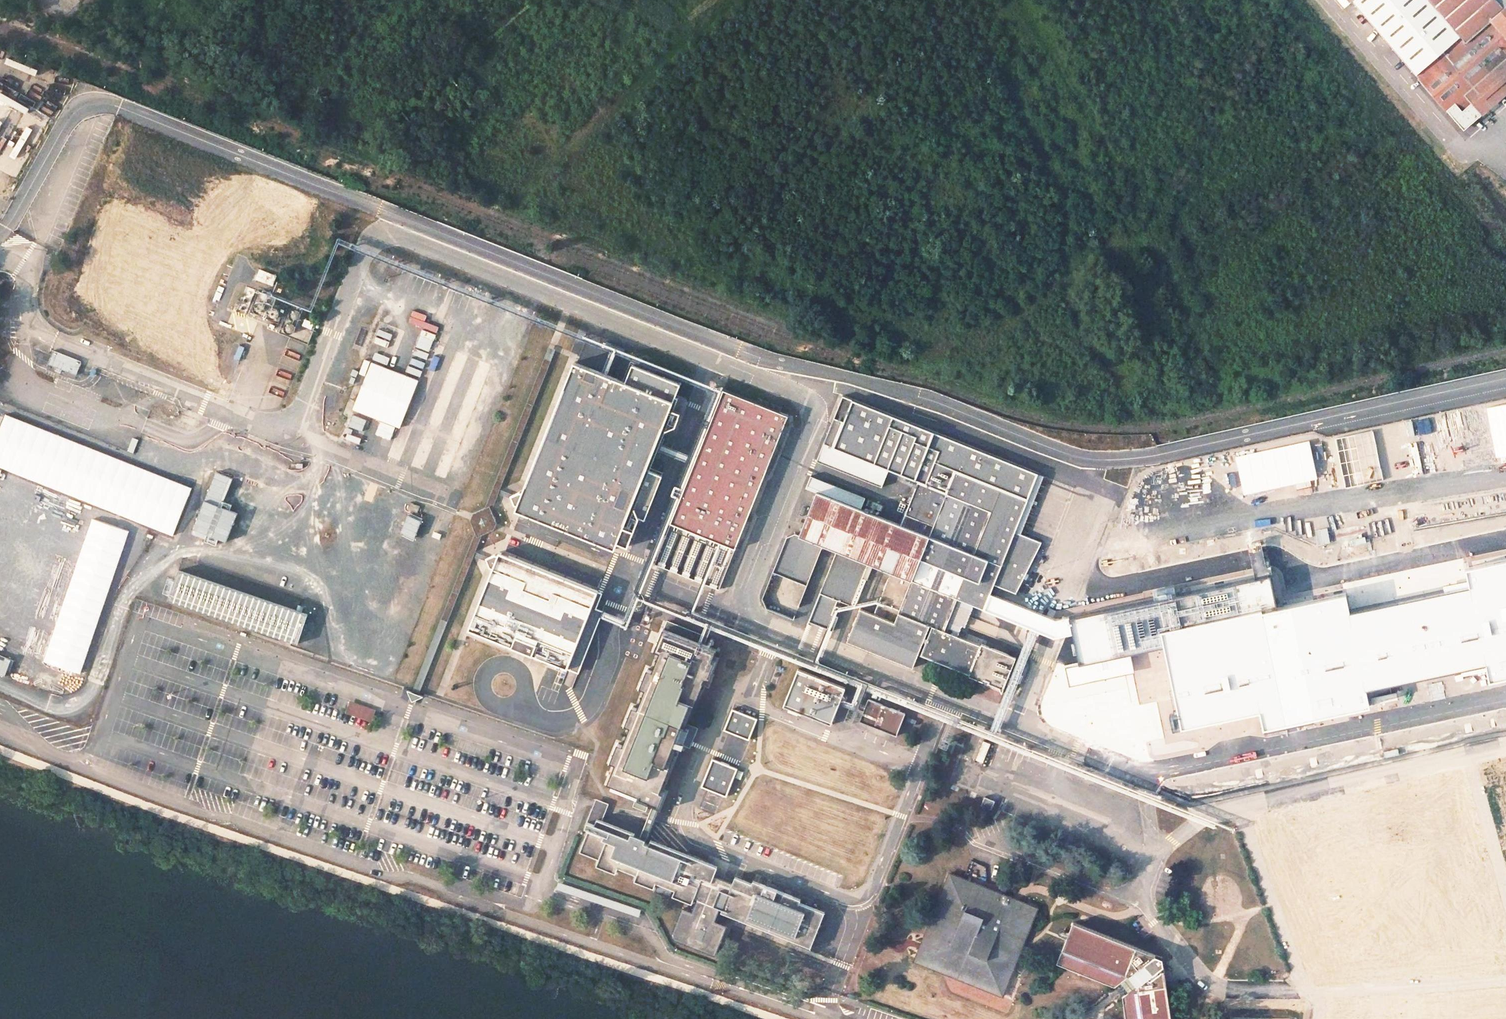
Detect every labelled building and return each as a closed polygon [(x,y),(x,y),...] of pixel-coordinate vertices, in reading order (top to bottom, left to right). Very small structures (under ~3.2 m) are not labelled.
[(1505,90),(1505,0),(1355,0),(1359,5),(1362,2),(1469,123),(1505,90)] [(257,280),(277,286),(280,275),(261,268),(257,280)] [(287,306),(257,293),(248,315),(278,327),(287,306)] [(382,322),(378,334),(393,339),(397,327),(382,322)] [(245,359),(246,345),(237,345),(236,358),(245,359)] [(78,375),(84,360),(55,350),(49,365),(78,375)] [(673,397),(573,356),(513,504),(612,545),(673,397)] [(426,368),(427,362),(414,358),(412,364),(426,368)] [(481,358),(479,363),(506,375),(508,369),(481,358)] [(420,385),(371,364),(352,411),(400,431),(420,385)] [(409,366),(407,372),(423,376),(425,370),(409,366)] [(457,367),(453,382),(487,394),(492,379),(457,367)] [(786,412),(722,386),(650,560),(715,587),(786,412)] [(451,407),(454,392),(442,389),(438,404),(451,407)] [(1448,404),(1451,423),(1463,421),(1459,402),(1448,404)] [(1034,483),(837,404),(819,450),(883,476),(911,487),(896,525),(858,511),(813,493),(796,536),(823,546),(834,551),(807,621),(826,629),(832,613),(837,600),(851,606),(867,564),(909,580),(892,622),(857,608),(844,640),(912,667),(917,656),(965,676),(965,678),(999,692),(1012,660),(978,646),(977,648),(953,639),(957,629),(961,619),(965,609),(981,615),(991,590),(1014,599),(1039,552),(1011,540),(1034,483)] [(353,414),(349,427),(365,432),(369,420),(353,414)] [(478,454),(487,430),(472,425),(464,449),(478,454)] [(347,436),(345,441),(357,447),(359,442),(347,436)] [(1430,453),(1456,444),(1453,436),(1427,445),(1430,453)] [(401,463),(405,448),(393,445),(389,459),(401,463)] [(883,476),(819,450),(812,466),(877,492),(883,476)] [(1439,708),(1378,548),(1505,497),(1505,459),(1311,535),(1323,566),(1359,554),(1369,581),(1321,599),(1318,607),(1371,735),(1439,708)] [(236,504),(229,502),(236,477),(214,470),(193,536),(220,544),(222,539),(234,542),(243,512),(234,510),(236,504)] [(1334,472),(1311,481),(1313,488),(1337,479),(1334,472)] [(862,499),(807,478),(803,489),(813,493),(858,511),(862,499)] [(1236,522),(1268,523),(1268,493),(1236,493),(1236,522)] [(1114,554),(1154,570),(1176,514),(1135,498),(1114,554)] [(401,532),(419,539),(426,521),(409,513),(401,532)] [(796,536),(786,541),(763,601),(767,611),(794,621),(823,546),(796,536)] [(1238,566),(1267,565),(1267,537),(1238,537),(1238,566)] [(594,590),(494,549),(463,627),(562,667),(594,590)] [(1454,652),(1505,637),(1505,590),(1494,549),(1430,567),(1454,652)] [(1270,569),(1252,575),(1259,598),(1278,591),(1270,569)] [(1085,605),(1129,623),(1143,588),(1099,570),(1085,605)] [(392,680),(403,650),(173,572),(162,602),(392,680)] [(1322,646),(1309,606),(1275,618),(1288,658),(1322,646)] [(837,616),(832,613),(826,629),(832,631),(837,616)] [(1144,639),(1175,639),(1175,615),(1145,614),(1144,639)] [(1003,636),(961,619),(957,629),(999,646),(1003,636)] [(1063,655),(1127,682),(1141,647),(1077,620),(1063,655)] [(1228,625),(1233,639),(1239,638),(1234,623),(1228,625)] [(653,803),(716,654),(662,631),(654,651),(660,654),(651,673),(645,671),(638,689),(645,692),(638,710),(630,707),(623,725),(629,728),(621,747),(615,745),(608,763),(615,766),(607,783),(653,803)] [(1222,681),(1268,665),(1265,653),(1238,662),(1236,651),(1217,657),(1217,670),(1222,681)] [(15,659),(0,653),(0,674),(9,677),(15,659)] [(772,686),(825,708),(833,690),(780,668),(772,686)] [(1039,713),(1103,740),(1120,698),(1057,672),(1039,713)] [(1285,708),(1281,698),(1260,706),(1263,716),(1285,708)] [(854,721),(893,737),(902,716),(863,700),(854,721)] [(753,720),(728,711),(721,732),(746,741),(753,720)] [(1431,730),(1443,725),(1440,719),(1428,724),(1431,730)] [(1302,760),(1289,723),(1279,726),(1292,763),(1302,760)] [(1127,740),(1129,735),(1116,729),(1113,734),(1127,740)] [(1477,744),(1500,830),(1505,828),(1505,737),(1477,744)] [(973,758),(982,761),(988,742),(979,739),(973,758)] [(1446,901),(1489,889),(1451,754),(1420,763),(1422,770),(1409,773),(1446,901)] [(723,797),(734,771),(710,760),(698,786),(723,797)] [(980,802),(988,807),(991,800),(983,796),(980,802)] [(719,913),(808,948),(821,914),(797,905),(798,902),(753,884),(752,886),(736,880),(734,884),(715,877),(717,869),(644,840),(643,843),(631,838),(632,835),(598,822),(600,815),(589,810),(581,830),(590,834),(581,857),(599,864),(597,869),(616,876),(618,872),(637,879),(635,884),(654,891),(655,887),(673,894),(671,899),(695,908),(693,914),(684,911),(672,940),(715,957),(726,927),(715,923),(719,913)] [(947,877),(912,962),(997,997),(1020,942),(1032,912),(1009,902),(947,877)] [(1130,1018),(1174,1018),(1166,956),(1077,918),(1061,962),(1119,987),(1121,990),(1127,997),(1130,1018)] [(1410,1004),(1410,1015),(1421,1016),(1421,1005),(1410,1004)]
